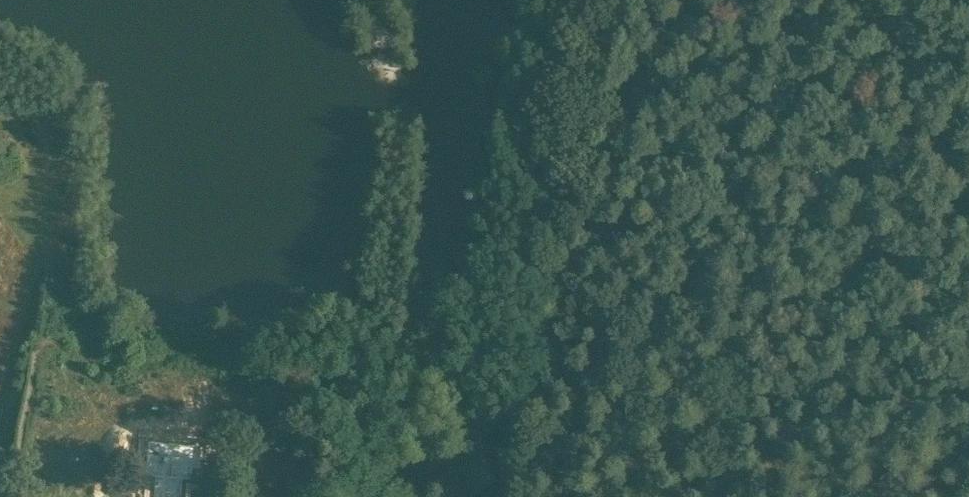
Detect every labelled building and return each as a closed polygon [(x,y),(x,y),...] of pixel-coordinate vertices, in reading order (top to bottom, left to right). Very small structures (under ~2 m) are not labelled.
[(154,496),(183,496),(184,481),(194,482),(195,470),(202,471),(205,447),(150,441),(146,477),(156,478),(154,496)]
